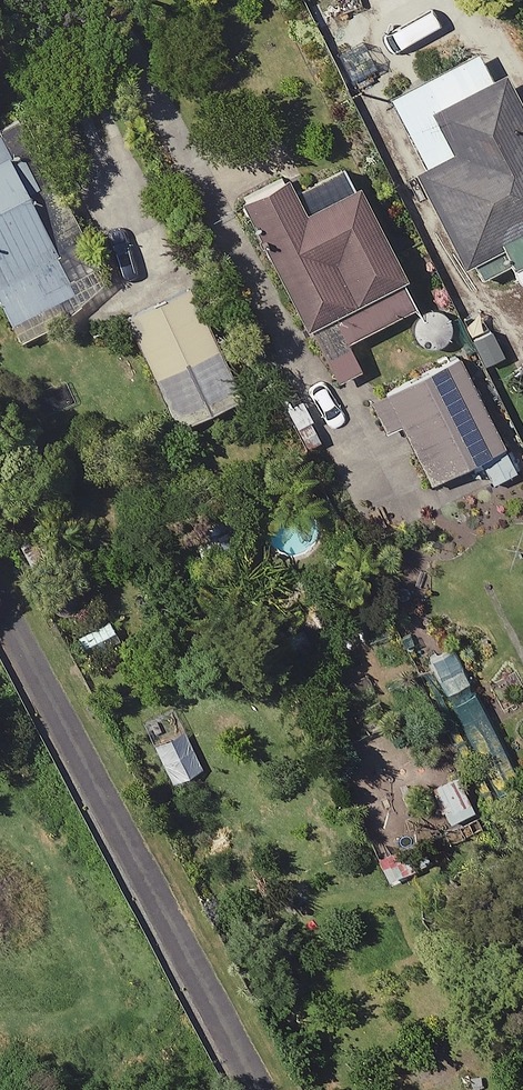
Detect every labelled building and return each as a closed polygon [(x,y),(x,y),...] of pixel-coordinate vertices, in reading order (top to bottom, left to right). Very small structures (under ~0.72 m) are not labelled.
[(476,54),(389,97),(424,168),(417,172),(471,283),(507,265),(517,284),(522,281),(522,114),(504,76),(490,83),(476,54)] [(58,246),(71,240),(15,121),(0,128),(0,300),(15,333),(84,301),(58,246)] [(414,306),(345,168),(294,194),(286,177),(241,200),(307,329),(335,315),(347,340),(414,306)] [(241,398),(188,284),(124,315),(177,428),(241,398)] [(518,471),(464,360),(372,404),(386,433),(401,426),(428,483),(478,459),(491,484),(518,471)] [(241,570),(221,512),(189,523),(208,581),(241,570)] [(517,778),(452,651),(427,663),(492,791),(517,778)] [(478,811),(458,771),(423,789),(443,828),(478,811)]
